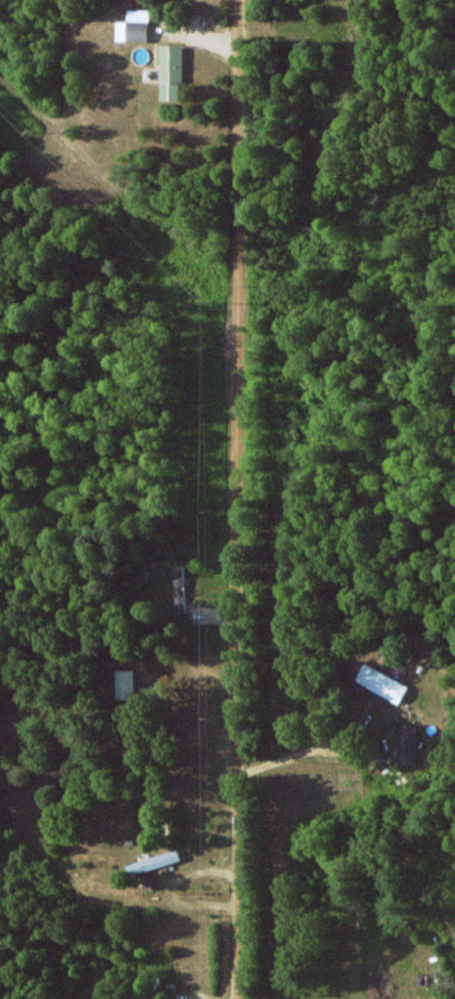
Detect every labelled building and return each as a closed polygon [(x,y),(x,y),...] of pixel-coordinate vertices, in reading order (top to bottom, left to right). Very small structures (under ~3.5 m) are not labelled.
[(116,22),(115,41),(159,42),(159,27),(150,27),(150,11),(127,10),(127,22),(116,22)] [(160,47),(161,102),(182,101),(181,47),(160,47)] [(173,565),(175,612),(185,612),(184,565),(173,565)] [(355,682),(400,703),(408,684),(364,664),(355,682)] [(135,670),(116,670),(116,699),(134,699),(135,670)] [(416,724),(397,723),(396,764),(415,764),(416,724)] [(126,865),(129,876),(181,860),(177,849),(126,865)]
